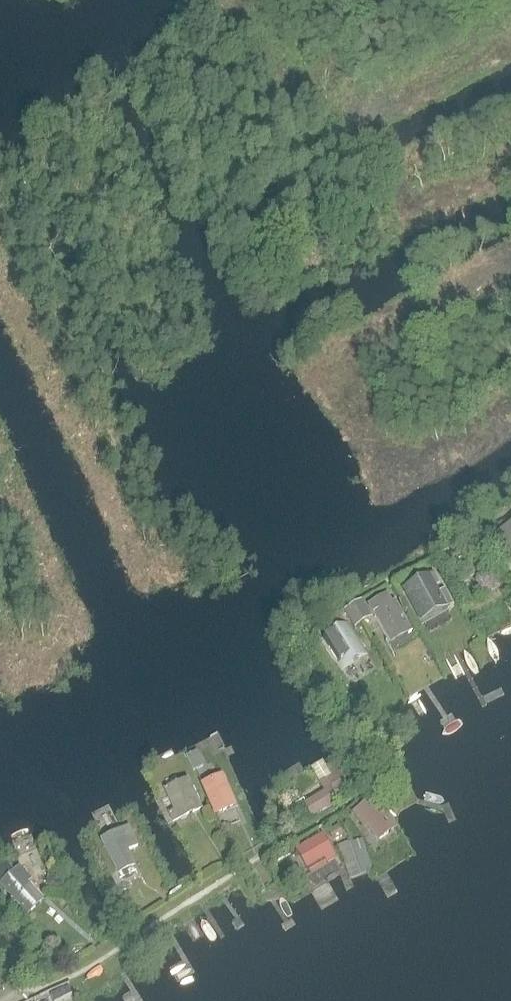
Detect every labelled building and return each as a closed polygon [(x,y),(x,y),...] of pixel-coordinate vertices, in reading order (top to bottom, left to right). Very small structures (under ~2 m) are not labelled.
[(502,534),(510,552),(510,529),(502,534)] [(423,619),(450,604),(443,591),(442,592),(431,573),(405,587),(423,619)] [(399,613),(401,611),(396,602),(393,603),(388,594),(367,606),(389,645),(404,636),(410,633),(399,613)] [(364,623),(373,618),(363,600),(354,605),(364,623)] [(356,628),(364,623),(354,605),(345,611),(356,628)] [(364,647),(347,620),(321,638),(338,664),(364,647)] [(197,751),(187,756),(193,770),(203,766),(197,751)] [(325,780),(324,777),(317,781),(323,790),(303,804),(311,819),(342,800),(338,793),(349,786),(339,772),(325,780)] [(222,773),(199,782),(214,815),(236,806),(222,773)] [(165,789),(174,810),(168,812),(172,821),(201,807),(188,778),(165,789)] [(366,828),(376,843),(397,828),(374,796),(351,812),(363,830),(366,828)] [(337,826),(327,832),(333,842),(343,836),(337,826)] [(138,846),(129,827),(100,841),(117,875),(135,866),(128,850),(138,846)] [(294,849),(305,869),(322,859),(325,864),(337,858),(322,834),(294,849)] [(350,876),(373,870),(364,836),(341,842),(350,876)] [(0,868),(0,884),(14,871),(6,863),(0,868)] [(32,879),(20,866),(0,885),(0,886),(26,916),(43,901),(28,883),(32,879)] [(66,882),(48,881),(48,892),(66,893),(66,882)]
